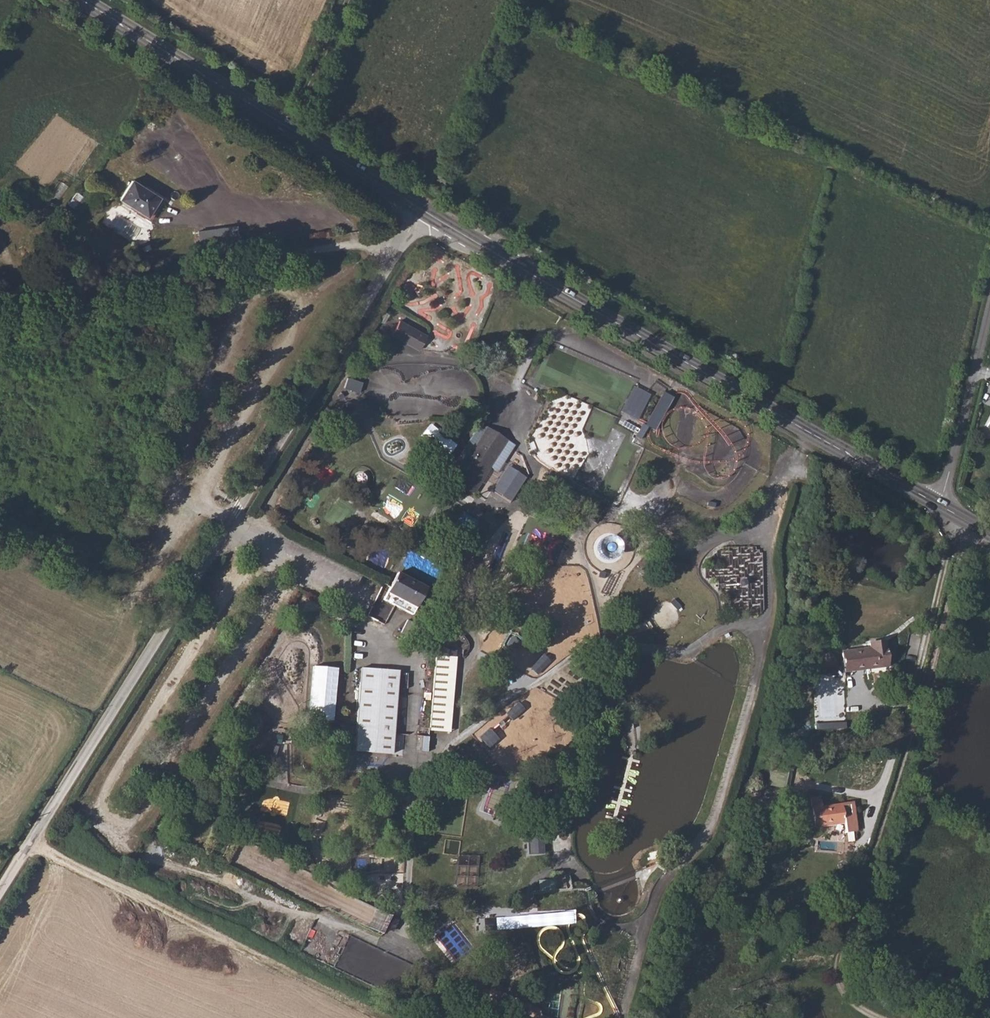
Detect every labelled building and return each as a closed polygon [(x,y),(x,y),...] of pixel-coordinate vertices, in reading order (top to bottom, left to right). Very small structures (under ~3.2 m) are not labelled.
[(119,197),(148,217),(160,200),(132,178),(119,197)] [(213,222),(215,238),(255,233),(252,217),(213,222)] [(390,335),(415,348),(422,334),(398,320),(390,335)] [(348,376),(345,387),(360,392),(363,381),(348,376)] [(449,456),(458,443),(430,423),(421,437),(449,456)] [(471,455),(487,428),(481,424),(466,451),(471,455)] [(471,455),(455,484),(475,496),(491,467),(507,440),(487,428),(471,455)] [(491,467),(498,471),(514,444),(507,440),(491,467)] [(564,472),(581,480),(602,491),(603,487),(566,468),(564,472)] [(559,495),(552,510),(563,515),(573,495),(581,480),(564,472),(553,492),(559,495)] [(399,477),(396,483),(406,489),(410,483),(399,477)] [(581,480),(573,495),(600,508),(608,493),(602,491),(581,480)] [(394,518),(403,503),(389,494),(380,509),(394,518)] [(555,562),(565,537),(535,526),(526,552),(555,562)] [(601,529),(592,546),(609,554),(617,537),(601,529)] [(382,601),(412,615),(425,587),(395,573),(382,601)] [(823,645),(824,665),(868,664),(868,638),(851,638),(850,644),(823,645)] [(538,674),(551,660),(544,654),(531,667),(538,674)] [(336,669),(311,667),(307,718),(331,720),(336,669)] [(398,671),(358,668),(351,752),(391,755),(398,671)] [(551,694),(563,683),(555,672),(542,683),(551,694)] [(513,720),(525,709),(515,698),(503,709),(513,720)] [(485,724),(476,733),(490,747),(499,738),(485,724)] [(494,809),(498,793),(501,782),(495,780),(488,807),(494,809)] [(801,793),(812,794),(812,784),(801,784),(801,793)] [(801,793),(800,800),(791,799),(791,812),(829,814),(829,826),(840,826),(842,798),(832,797),(832,795),(812,794),(801,793)] [(529,853),(544,853),(544,836),(529,836),(529,853)] [(456,885),(477,886),(478,859),(457,858),(456,885)] [(540,888),(553,887),(552,879),(540,879),(540,888)] [(385,988),(399,957),(349,934),(335,965),(385,988)]
